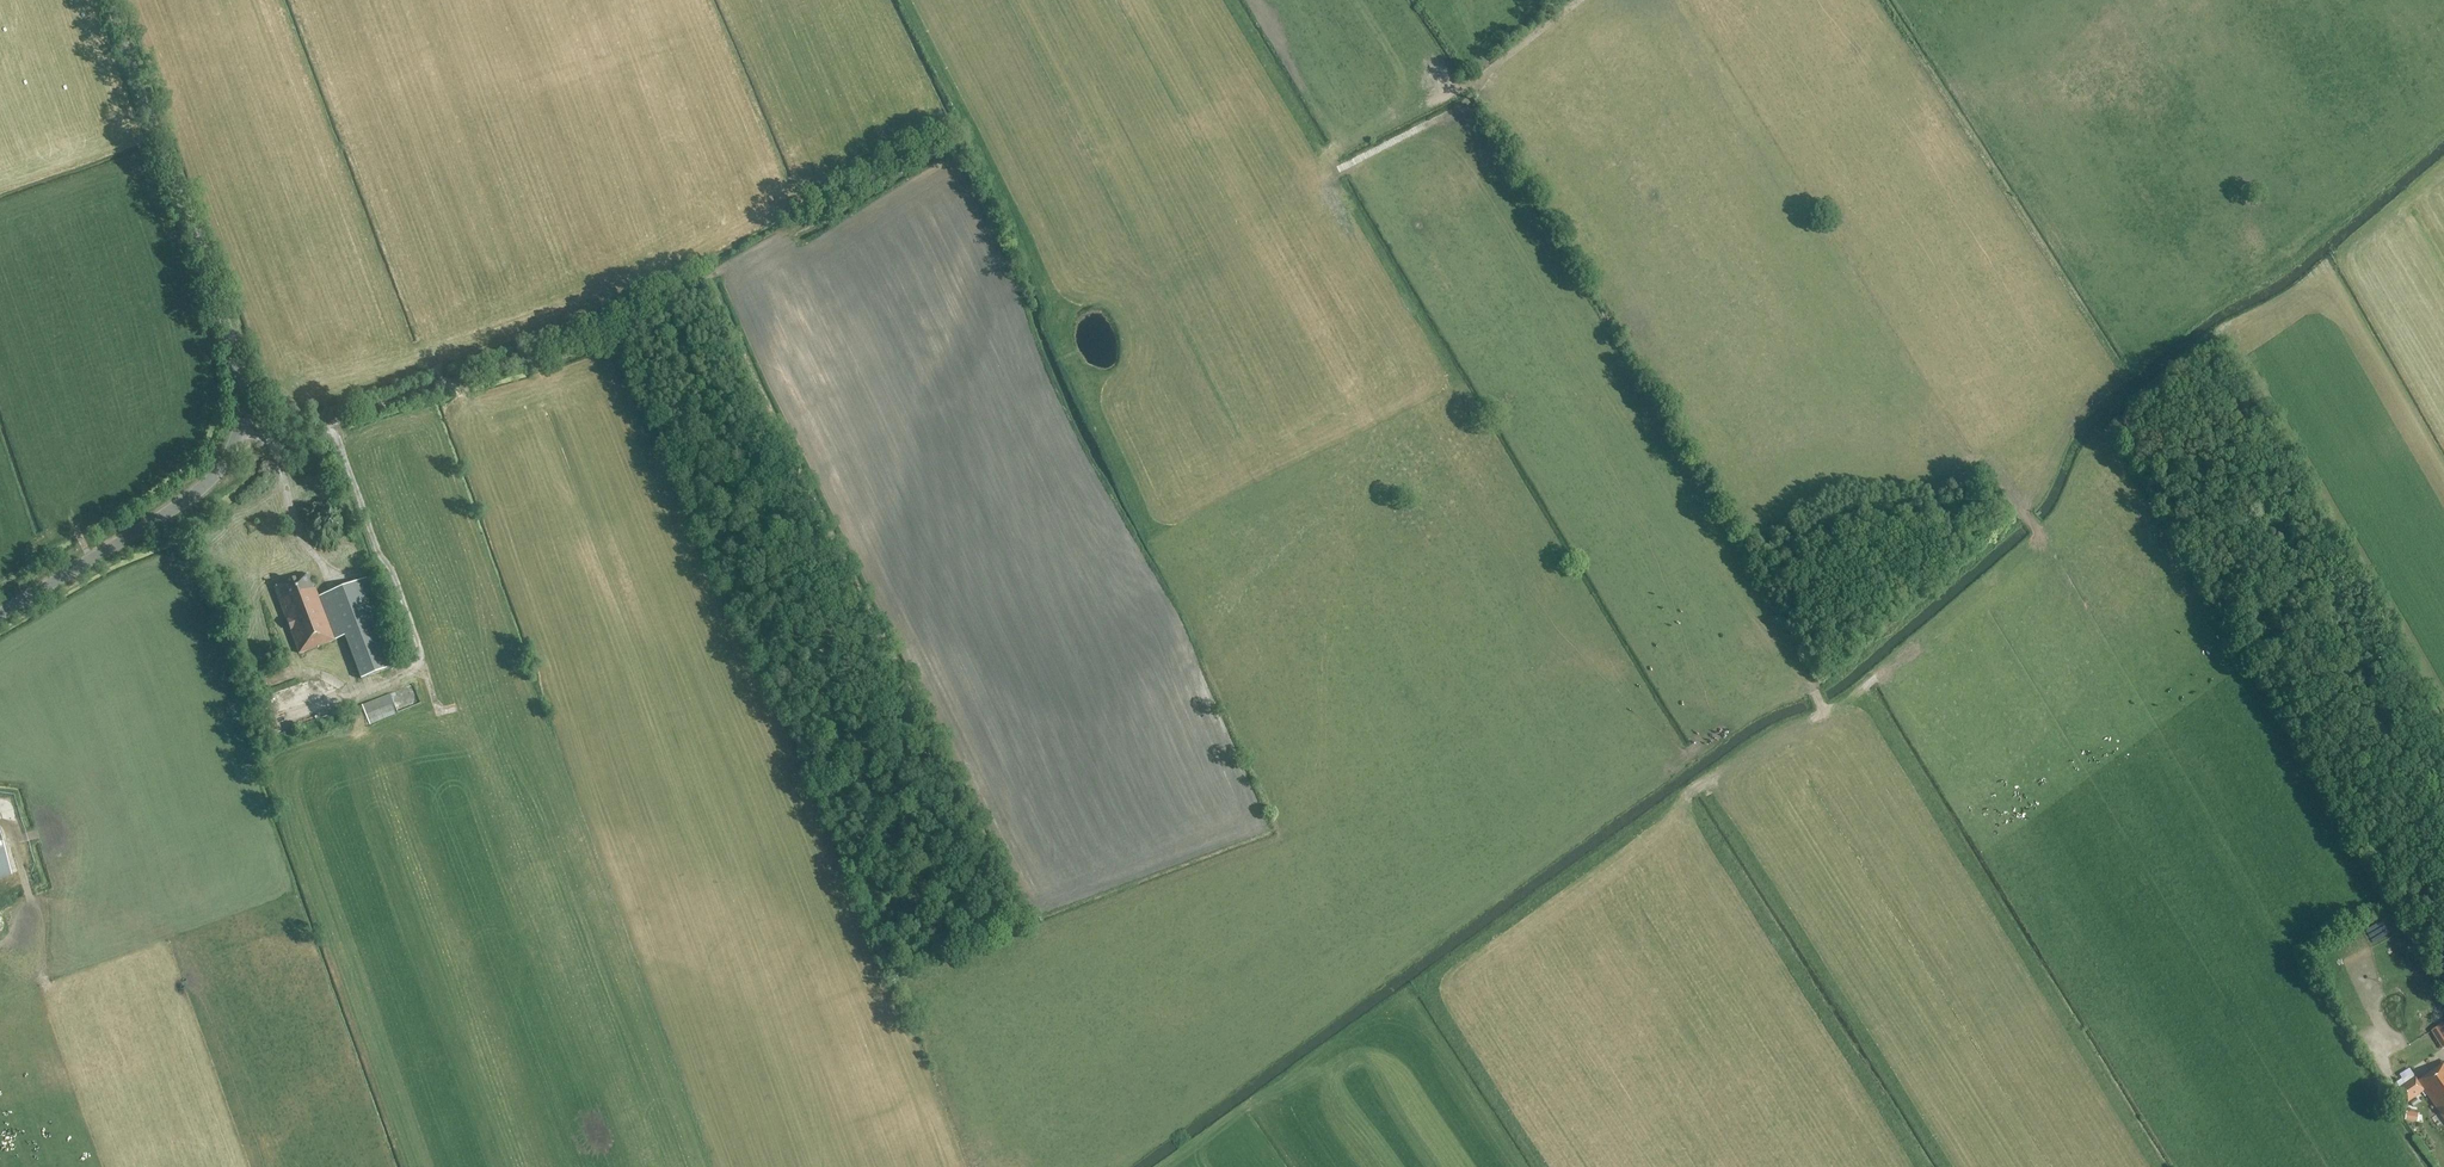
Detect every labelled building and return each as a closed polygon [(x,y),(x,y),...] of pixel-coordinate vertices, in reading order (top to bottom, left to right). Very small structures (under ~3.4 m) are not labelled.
[(339,429),(343,445),(351,443),(347,427),(339,429)] [(361,679),(398,665),(365,579),(318,597),(309,574),(273,588),(299,654),(344,636),(361,679)] [(361,705),(365,716),(368,724),(396,713),(389,694),(361,705)] [(11,875),(0,838),(0,879),(11,875)] [(0,908),(0,923),(10,921),(8,907),(0,908)] [(2431,1031),(2443,1049),(2443,1048),(2443,1023),(2431,1031)] [(2418,1081),(2416,1078),(2400,1090),(2408,1102),(2425,1091),(2443,1119),(2443,1063),(2418,1081)] [(2406,1120),(2416,1121),(2417,1113),(2407,1111),(2406,1120)]
